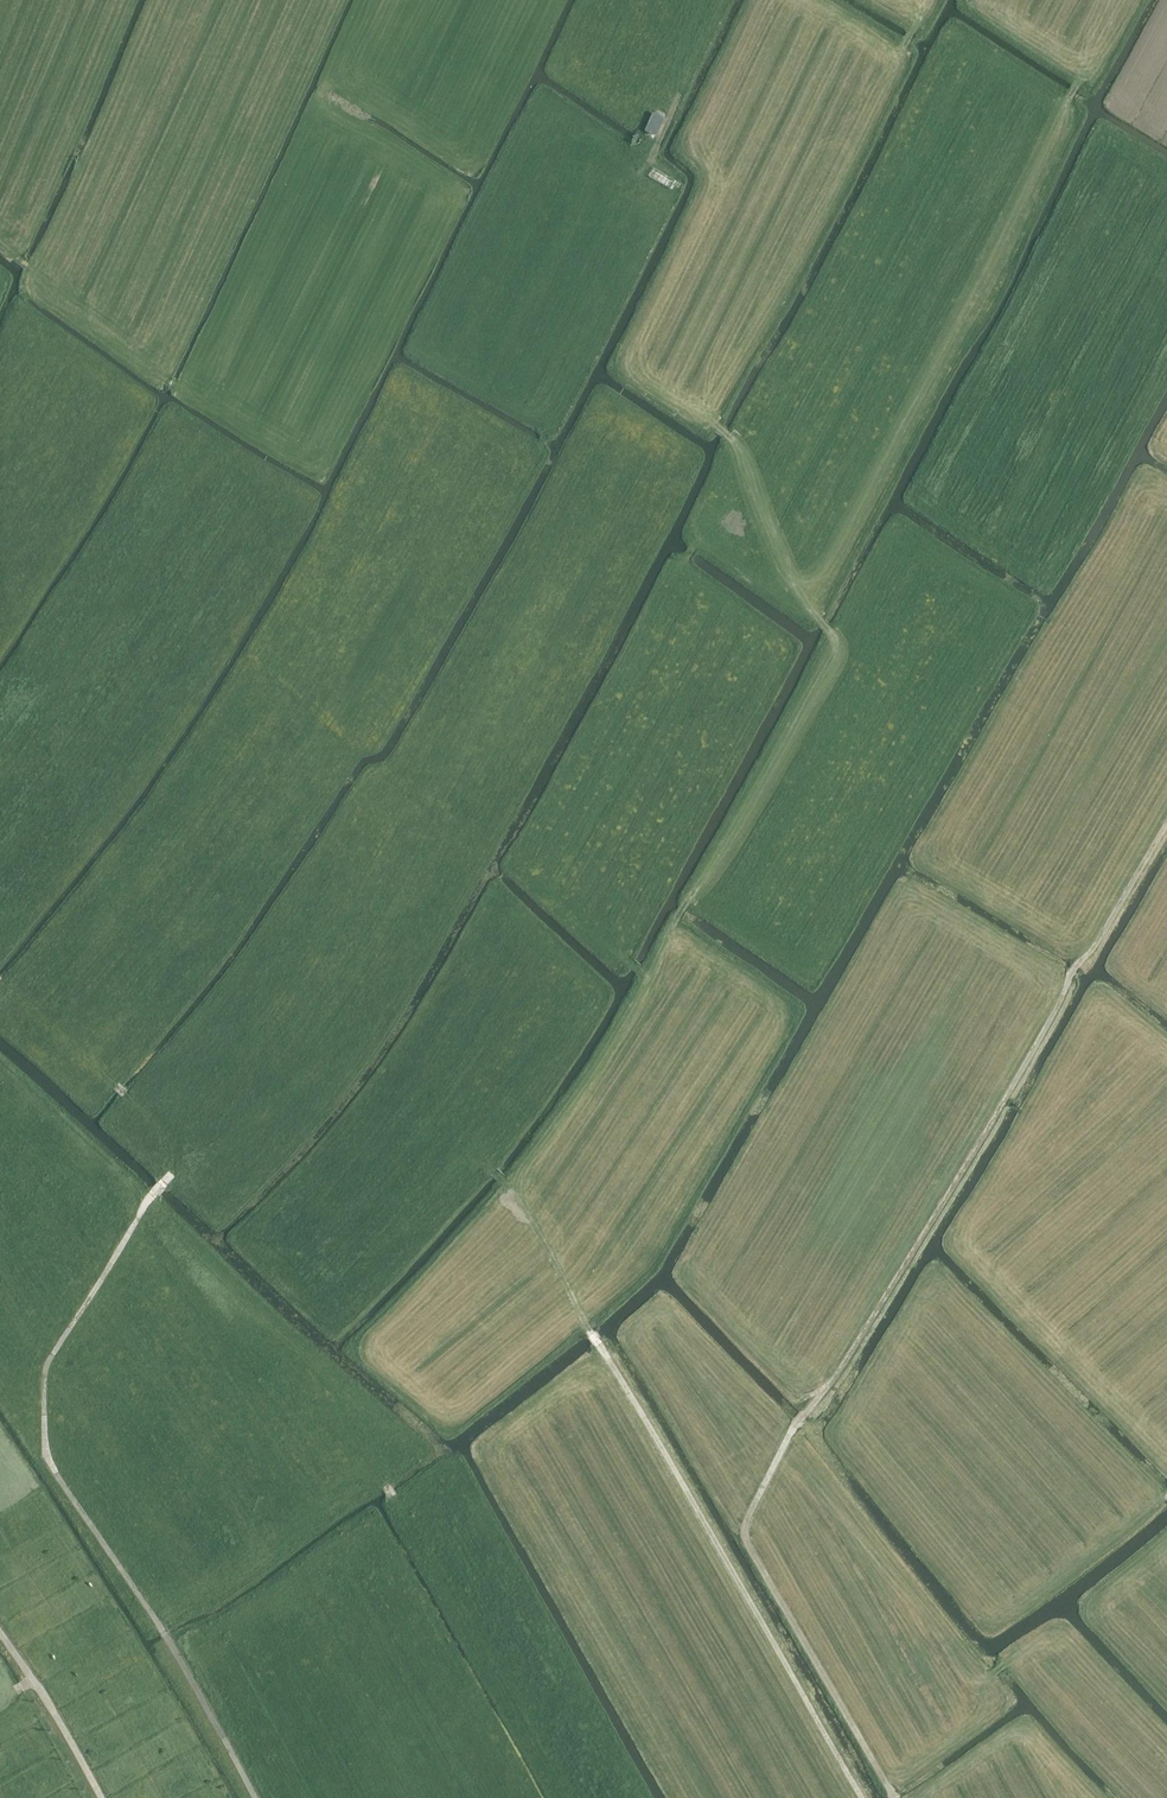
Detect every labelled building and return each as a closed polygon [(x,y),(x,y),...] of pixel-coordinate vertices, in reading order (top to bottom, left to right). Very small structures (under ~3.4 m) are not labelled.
[(647,131),(659,134),(664,115),(653,111),(647,131)]
